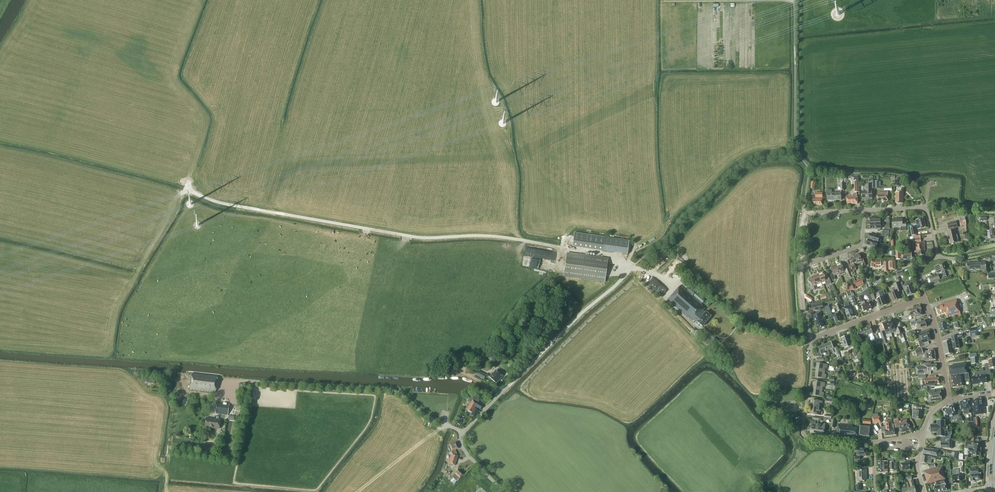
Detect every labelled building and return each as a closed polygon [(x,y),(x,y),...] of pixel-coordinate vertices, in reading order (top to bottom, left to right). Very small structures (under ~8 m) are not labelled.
[(872,189),(875,189),(875,182),(875,181),(871,181),(871,184),(865,184),(865,186),(861,187),(861,190),(862,190),(862,200),(872,199),(872,189)] [(879,192),(877,192),(877,201),(888,201),(888,192),(888,190),(892,190),(892,187),(879,188),(879,192)] [(895,192),(895,197),(896,197),(896,203),(903,203),(903,189),(899,189),(899,192),(895,192)] [(832,193),(832,190),(826,190),(826,194),(827,194),(827,200),(841,200),(841,193),(832,193)] [(822,192),(815,192),(815,197),(812,197),(812,205),(822,205),(822,203),(822,192)] [(857,204),(857,195),(847,196),(847,204),(857,204)] [(926,227),(924,218),(916,220),(918,229),(926,227)] [(902,223),(902,219),(892,219),(892,227),(901,227),(901,231),(906,231),(906,222),(902,223)] [(957,227),(956,222),(947,224),(949,229),(950,229),(951,231),(947,232),(948,237),(949,237),(950,243),(957,242),(954,231),(955,230),(955,228),(957,227)] [(575,233),(573,247),(627,254),(629,240),(575,233)] [(870,234),(868,239),(878,242),(879,237),(870,234)] [(912,249),(914,249),(915,252),(918,252),(919,255),(924,255),(924,250),(925,250),(925,245),(925,242),(921,242),(920,235),(917,236),(913,237),(909,237),(909,239),(913,238),(914,243),(912,243),(912,249)] [(880,243),(878,242),(868,239),(867,245),(876,248),(877,245),(880,246),(880,243)] [(527,255),(544,257),(544,255),(541,255),(541,249),(528,248),(527,255)] [(901,251),(892,251),(892,256),(895,255),(895,260),(901,259),(901,260),(912,259),(911,251),(901,251)] [(608,259),(567,253),(564,277),(604,282),(608,259)] [(859,254),(854,256),(857,264),(863,262),(864,266),(867,265),(865,259),(862,260),(859,254)] [(857,264),(854,256),(848,258),(851,264),(848,265),(851,273),(855,272),(854,271),(856,270),(855,265),(857,264)] [(895,270),(895,261),(888,261),(884,262),(884,261),(881,261),(872,262),(872,268),(877,267),(877,266),(881,266),(881,264),(884,264),(884,265),(884,267),(884,272),(889,272),(889,271),(889,270),(895,270)] [(986,270),(986,262),(967,263),(967,271),(986,270)] [(841,263),(836,265),(839,273),(844,271),(846,275),(849,274),(847,268),(844,269),(841,263)] [(946,270),(944,263),(933,267),(935,274),(941,271),(942,273),(939,274),(941,279),(947,277),(944,270),(946,270)] [(832,281),(835,279),(834,275),(839,273),(836,265),(831,267),(833,273),(830,274),(832,280),(832,281)] [(824,272),(818,274),(821,283),(825,281),(826,285),(831,283),(829,277),(826,278),(824,272)] [(816,285),(821,283),(818,274),(813,276),(813,277),(810,278),(809,278),(809,280),(809,281),(810,282),(811,282),(812,282),(815,290),(818,288),(816,285)] [(864,284),(862,279),(854,282),(856,287),(864,284)] [(914,288),(912,280),(906,282),(907,284),(902,285),(904,291),(905,291),(907,297),(916,294),(914,288)] [(901,291),(898,282),(893,284),(895,288),(892,289),(893,292),(889,293),(893,302),(901,299),(899,292),(901,291)] [(703,305),(680,286),(667,300),(687,317),(690,319),(691,318),(695,322),(696,321),(697,322),(702,327),(711,317),(705,312),(705,313),(703,311),(705,309),(702,306),(703,305)] [(886,296),(884,290),(879,292),(881,297),(877,299),(879,307),(886,304),(884,297),(886,296)] [(961,317),(960,314),(956,299),(942,303),(942,306),(936,307),(938,314),(944,312),(944,313),(946,313),(947,317),(953,316),(954,318),(961,317)] [(823,309),(822,302),(814,303),(811,304),(813,311),(823,309)] [(872,309),(869,303),(865,304),(861,305),(864,312),(872,309)] [(853,312),(850,305),(843,308),(844,311),(845,311),(848,318),(854,316),(852,312),(853,312)] [(832,315),(829,306),(824,307),(827,316),(828,315),(830,321),(834,320),(835,323),(841,321),(838,313),(832,315)] [(914,308),(906,311),(903,312),(905,318),(911,315),(912,317),(915,316),(915,318),(922,315),(921,310),(920,306),(914,308)] [(823,319),(826,318),(825,317),(822,318),(822,316),(820,312),(811,315),(812,316),(812,318),(813,318),(815,322),(817,329),(825,326),(823,319)] [(892,320),(887,321),(891,333),(895,332),(894,328),(892,320)] [(927,327),(925,320),(921,322),(920,321),(916,322),(915,320),(910,322),(911,326),(916,324),(917,329),(927,327)] [(892,336),(891,333),(887,321),(882,323),(885,330),(885,331),(884,331),(880,333),(882,339),(884,338),(886,338),(892,336)] [(948,330),(946,321),(939,323),(941,332),(946,331),(946,330),(948,330)] [(864,330),(866,336),(873,333),(870,327),(864,330)] [(980,327),(977,328),(969,329),(970,334),(971,337),(979,335),(978,332),(981,331),(980,327)] [(866,336),(864,330),(857,332),(859,338),(866,336)] [(931,340),(928,331),(917,335),(920,347),(924,346),(923,343),(931,340)] [(950,349),(952,348),(953,348),(954,349),(959,348),(957,338),(958,338),(958,339),(963,338),(963,334),(957,335),(957,336),(951,337),(952,341),(949,342),(950,347),(950,349)] [(849,340),(848,336),(842,338),(843,342),(842,342),(845,349),(853,346),(850,339),(849,340)] [(714,337),(709,343),(711,345),(712,346),(713,345),(718,340),(714,337)] [(828,350),(832,349),(834,353),(835,352),(836,356),(840,354),(837,347),(834,348),(833,348),(831,342),(824,345),(827,351),(828,350)] [(827,351),(824,345),(818,347),(820,352),(818,351),(817,357),(822,357),(823,352),(826,351),(827,355),(829,354),(828,350),(827,351)] [(936,360),(934,350),(924,351),(925,357),(924,357),(924,361),(936,360)] [(989,360),(982,361),(982,364),(986,363),(989,363),(990,369),(994,368),(994,367),(994,359),(989,360)] [(816,370),(825,371),(825,369),(827,369),(827,365),(817,363),(816,370)] [(928,363),(924,363),(924,367),(916,368),(917,373),(924,373),(924,375),(931,374),(930,371),(937,371),(936,365),(931,365),(931,363),(928,363)] [(950,375),(962,374),(964,374),(967,373),(966,364),(949,366),(950,375)] [(978,376),(979,384),(987,383),(986,378),(991,377),(990,370),(989,371),(988,364),(984,365),(986,371),(977,372),(978,376)] [(503,376),(496,370),(489,377),(496,383),(503,376)] [(824,374),(825,371),(816,370),(815,377),(825,379),(826,374),(824,374)] [(484,379),(486,374),(479,371),(476,376),(484,379)] [(218,376),(191,374),(189,390),(215,392),(218,376)] [(962,374),(950,375),(952,388),(963,386),(962,374)] [(936,378),(936,376),(928,376),(928,378),(927,378),(926,377),(923,380),(923,385),(926,385),(926,386),(935,386),(934,384),(939,384),(938,378),(936,378)] [(813,388),(822,389),(823,387),(824,387),(825,383),(814,381),(813,388)] [(822,392),(822,389),(813,388),(812,395),(823,397),(824,392),(822,392)] [(934,391),(934,390),(927,391),(929,402),(941,400),(940,390),(934,391)] [(478,402),(470,397),(467,401),(470,403),(466,410),(471,413),(470,415),(474,417),(476,415),(479,411),(475,408),(476,407),(480,410),(483,405),(478,402)] [(982,401),(982,399),(973,400),(973,404),(974,415),(986,413),(985,400),(982,401)] [(812,400),(811,407),(820,408),(821,405),(822,406),(822,401),(812,400)] [(971,413),(969,400),(960,402),(960,406),(960,411),(963,410),(964,414),(971,413)] [(229,404),(218,402),(216,414),(227,415),(229,404)] [(954,421),(957,419),(958,422),(962,421),(961,418),(960,418),(959,414),(956,415),(953,406),(943,410),(946,419),(951,417),(952,420),(953,419),(954,421)] [(820,408),(811,407),(810,414),(821,415),(821,411),(820,411),(820,408)] [(922,411),(913,410),(912,419),(921,420),(922,411)] [(220,420),(206,418),(205,427),(219,429),(219,423),(220,420)] [(899,422),(898,418),(893,419),(895,428),(899,427),(901,433),(911,431),(909,424),(908,425),(907,420),(899,422)] [(871,421),(863,420),(863,424),(865,424),(865,426),(860,425),(859,436),(869,437),(870,426),(868,426),(868,424),(871,424),(871,421)] [(945,427),(945,420),(937,421),(937,425),(931,425),(931,428),(929,428),(929,430),(931,430),(931,433),(937,433),(937,437),(940,437),(940,439),(937,441),(938,442),(940,442),(940,448),(947,448),(947,449),(951,449),(951,439),(951,435),(951,430),(947,430),(947,427),(945,427)] [(886,427),(881,427),(882,432),(885,432),(885,436),(895,435),(893,424),(892,425),(891,421),(885,421),(886,427)] [(817,434),(818,424),(816,424),(816,422),(811,422),(810,433),(817,434)] [(821,424),(818,424),(817,434),(824,435),(825,424),(821,423),(821,424)] [(853,425),(838,424),(837,436),(850,438),(850,436),(856,437),(857,428),(852,427),(853,425)] [(974,442),(964,440),(963,444),(965,445),(964,449),(969,449),(968,453),(972,454),(972,455),(980,456),(981,452),(982,446),(974,444),(974,442)] [(459,448),(456,442),(449,444),(450,447),(448,447),(448,453),(452,451),(452,453),(452,454),(451,454),(448,464),(454,465),(457,456),(456,455),(456,454),(455,450),(459,448)] [(866,456),(866,448),(857,448),(857,456),(855,456),(855,460),(860,460),(860,456),(866,456)] [(941,452),(938,451),(938,450),(929,448),(929,449),(924,448),(923,453),(937,456),(937,455),(940,456),(941,455),(941,453),(941,452)] [(928,455),(922,454),(921,463),(927,464),(927,463),(931,463),(932,459),(935,460),(936,457),(929,456),(929,457),(928,457),(928,455)] [(878,461),(878,466),(878,473),(888,472),(887,467),(887,465),(887,461),(878,461)] [(928,484),(933,482),(933,481),(934,481),(934,479),(940,478),(941,483),(941,485),(940,486),(942,491),(947,490),(946,484),(942,467),(939,468),(925,471),(928,484)] [(976,469),(976,467),(969,468),(971,481),(972,482),(974,482),(975,481),(981,480),(980,475),(981,475),(981,473),(979,469),(976,469)] [(867,479),(866,469),(857,469),(858,474),(857,474),(857,479),(859,479),(860,481),(864,481),(864,479),(867,479)] [(957,474),(956,469),(953,470),(954,474),(952,475),(953,484),(954,484),(955,484),(956,484),(957,483),(958,483),(958,481),(961,481),(960,475),(960,474),(957,474)] [(463,475),(458,470),(452,477),(457,482),(463,475)] [(933,482),(936,482),(937,486),(934,487),(935,491),(941,491),(942,491),(940,486),(941,485),(941,483),(940,478),(934,479),(934,481),(933,481),(933,482)]
